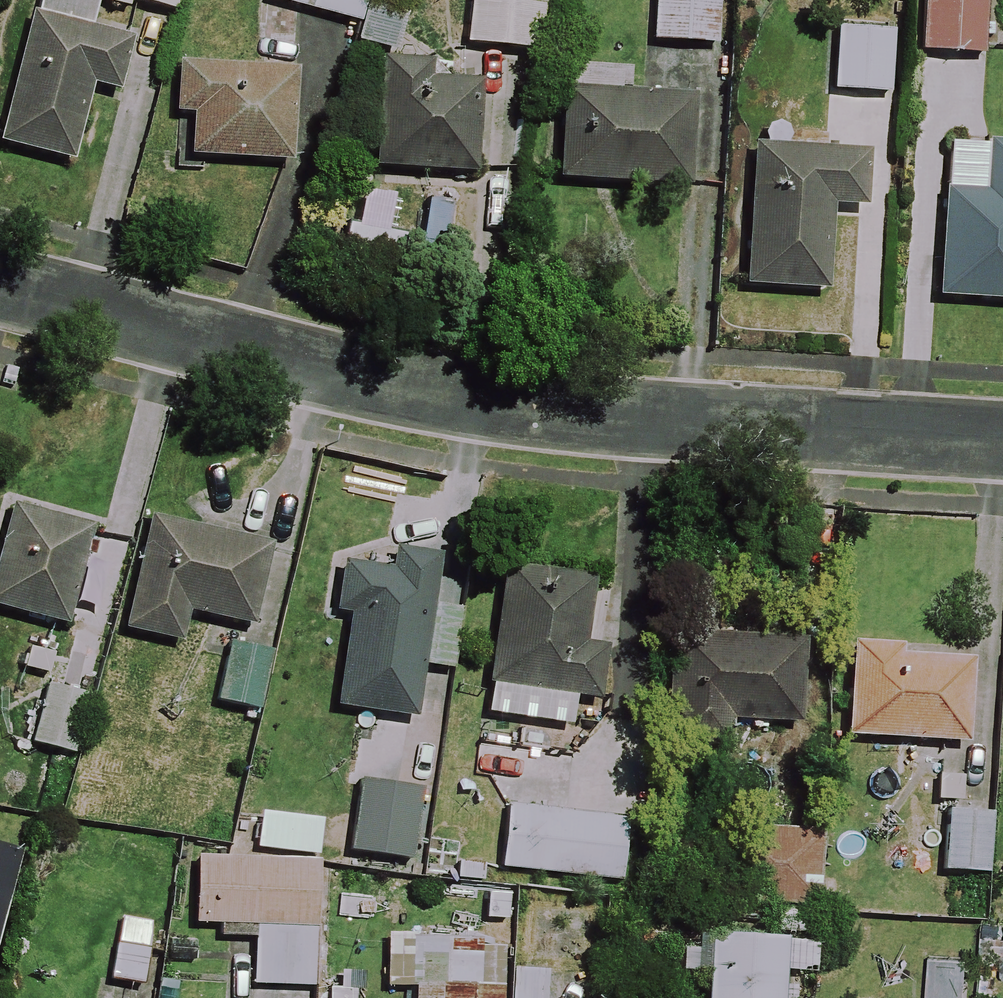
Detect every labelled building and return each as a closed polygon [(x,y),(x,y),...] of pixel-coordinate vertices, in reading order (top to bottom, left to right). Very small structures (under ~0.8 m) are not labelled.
[(131,5),(171,15),(175,0),(133,0),(131,5)] [(265,2),(358,26),(364,0),(265,0),(265,2)] [(463,48),(535,55),(540,0),(468,0),(463,48)] [(716,0),(653,0),(650,45),(713,49),(716,0)] [(920,55),(979,58),(982,0),(923,0),(920,55)] [(402,18),(365,10),(356,50),(393,59),(402,18)] [(29,20),(0,145),(0,149),(71,166),(89,89),(117,95),(129,43),(29,20)] [(889,36),(831,33),(828,95),(886,97),(889,36)] [(286,166),(294,75),(177,65),(173,115),(190,117),(187,158),(286,166)] [(481,83),(380,73),(370,170),(470,180),(481,83)] [(565,87),(551,209),(637,218),(639,199),(680,203),(692,102),(565,87)] [(985,144),(984,162),(941,160),(935,304),(1002,307),(1002,145),(985,144)] [(879,213),(882,154),(750,148),(744,291),(822,294),(825,211),(879,213)] [(0,545),(0,614),(31,622),(19,672),(54,680),(91,524),(9,505),(0,545)] [(270,550),(147,521),(120,632),(177,646),(184,616),(250,631),(270,550)] [(377,543),(332,538),(323,614),(348,617),(337,712),(414,721),(420,668),(449,671),(456,609),(441,608),(446,559),(376,551),(377,543)] [(590,578),(504,566),(483,715),(567,727),(571,699),(596,702),(604,651),(580,647),(590,578)] [(799,643),(669,636),(661,757),(725,761),(728,723),(794,727),(799,643)] [(268,655),(226,646),(213,706),(256,714),(268,655)] [(969,660),(851,652),(845,738),(962,747),(969,660)] [(87,698),(46,686),(29,743),(70,756),(87,698)] [(419,798),(356,788),(345,854),(408,864),(419,798)] [(624,824),(504,811),(498,871),(618,884),(624,824)] [(986,814),(944,813),(942,875),(983,877),(986,814)] [(319,822),(258,816),(254,851),(315,858),(319,822)] [(815,911),(819,835),(733,830),(729,907),(815,911)] [(0,856),(0,913),(14,859),(0,856)] [(214,925),(214,940),(252,942),(250,989),(308,992),(315,868),(196,861),(193,923),(214,925)] [(152,919),(121,913),(109,982),(139,988),(152,919)] [(707,938),(703,997),(778,997),(780,974),(812,976),(814,944),(707,938)] [(500,960),(411,956),(409,997),(499,997),(500,960)] [(928,961),(928,997),(964,997),(964,960),(928,961)] [(545,976),(511,974),(510,997),(544,997),(545,976)]
